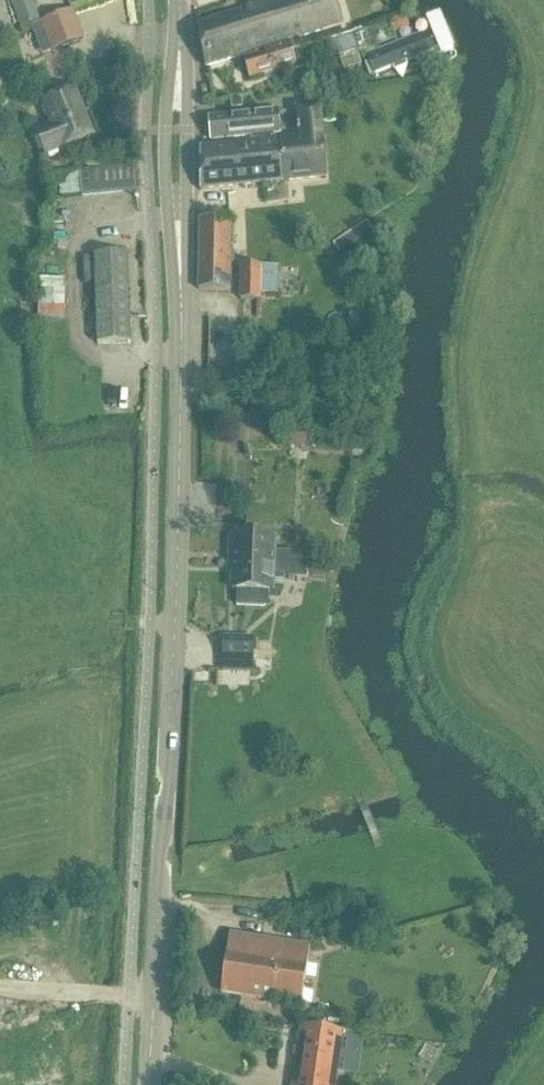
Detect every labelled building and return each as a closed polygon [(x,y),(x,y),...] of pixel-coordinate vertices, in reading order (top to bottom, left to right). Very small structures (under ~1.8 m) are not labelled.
[(20,28),(40,20),(32,0),(9,0),(20,28)] [(288,40),(341,24),(334,0),(281,0),(198,26),(204,67),(254,51),(288,40)] [(71,11),(39,24),(50,52),(82,40),(71,11)] [(452,47),(439,14),(426,19),(439,52),(452,47)] [(406,17),(391,22),(396,34),(410,29),(406,17)] [(371,72),(433,50),(427,32),(365,55),(366,58),(371,72)] [(357,52),(352,35),(338,39),(343,56),(357,52)] [(288,40),(254,51),(256,57),(243,61),(249,78),(295,64),(288,40)] [(46,154),(91,136),(79,107),(81,106),(74,90),(44,102),(53,126),(37,132),(46,154)] [(241,100),(231,101),(232,109),(242,107),(241,100)] [(300,138),(268,141),(255,142),(199,148),(199,188),(325,175),(320,109),(298,111),(300,138)] [(255,142),(268,141),(267,135),(280,134),(278,111),(209,118),(211,141),(254,136),(255,142)] [(59,197),(135,190),(133,166),(57,173),(59,197)] [(229,291),(231,220),(199,219),(197,290),(229,291)] [(96,344),(128,343),(124,254),(92,255),(96,344)] [(261,267),(240,267),(240,301),(256,301),(261,301),(261,296),(261,267)] [(42,281),(41,292),(65,292),(65,282),(42,281)] [(41,309),(41,320),(64,320),(64,310),(41,309)] [(290,436),(290,447),(310,448),(310,436),(290,436)] [(231,564),(306,566),(306,552),(271,551),(272,537),(228,536),(228,555),(231,555),(231,564)] [(269,592),(269,578),(305,579),(306,566),(231,564),(230,591),(236,591),(235,607),(263,607),(266,604),(267,592),(269,592)] [(252,640),(223,639),(223,672),(252,672),(252,640)] [(301,1006),(309,946),(228,935),(219,994),(301,1006)] [(292,1084),(334,1084),(335,1074),(340,1032),(339,1032),(304,1028),(299,1027),(292,1084)]
